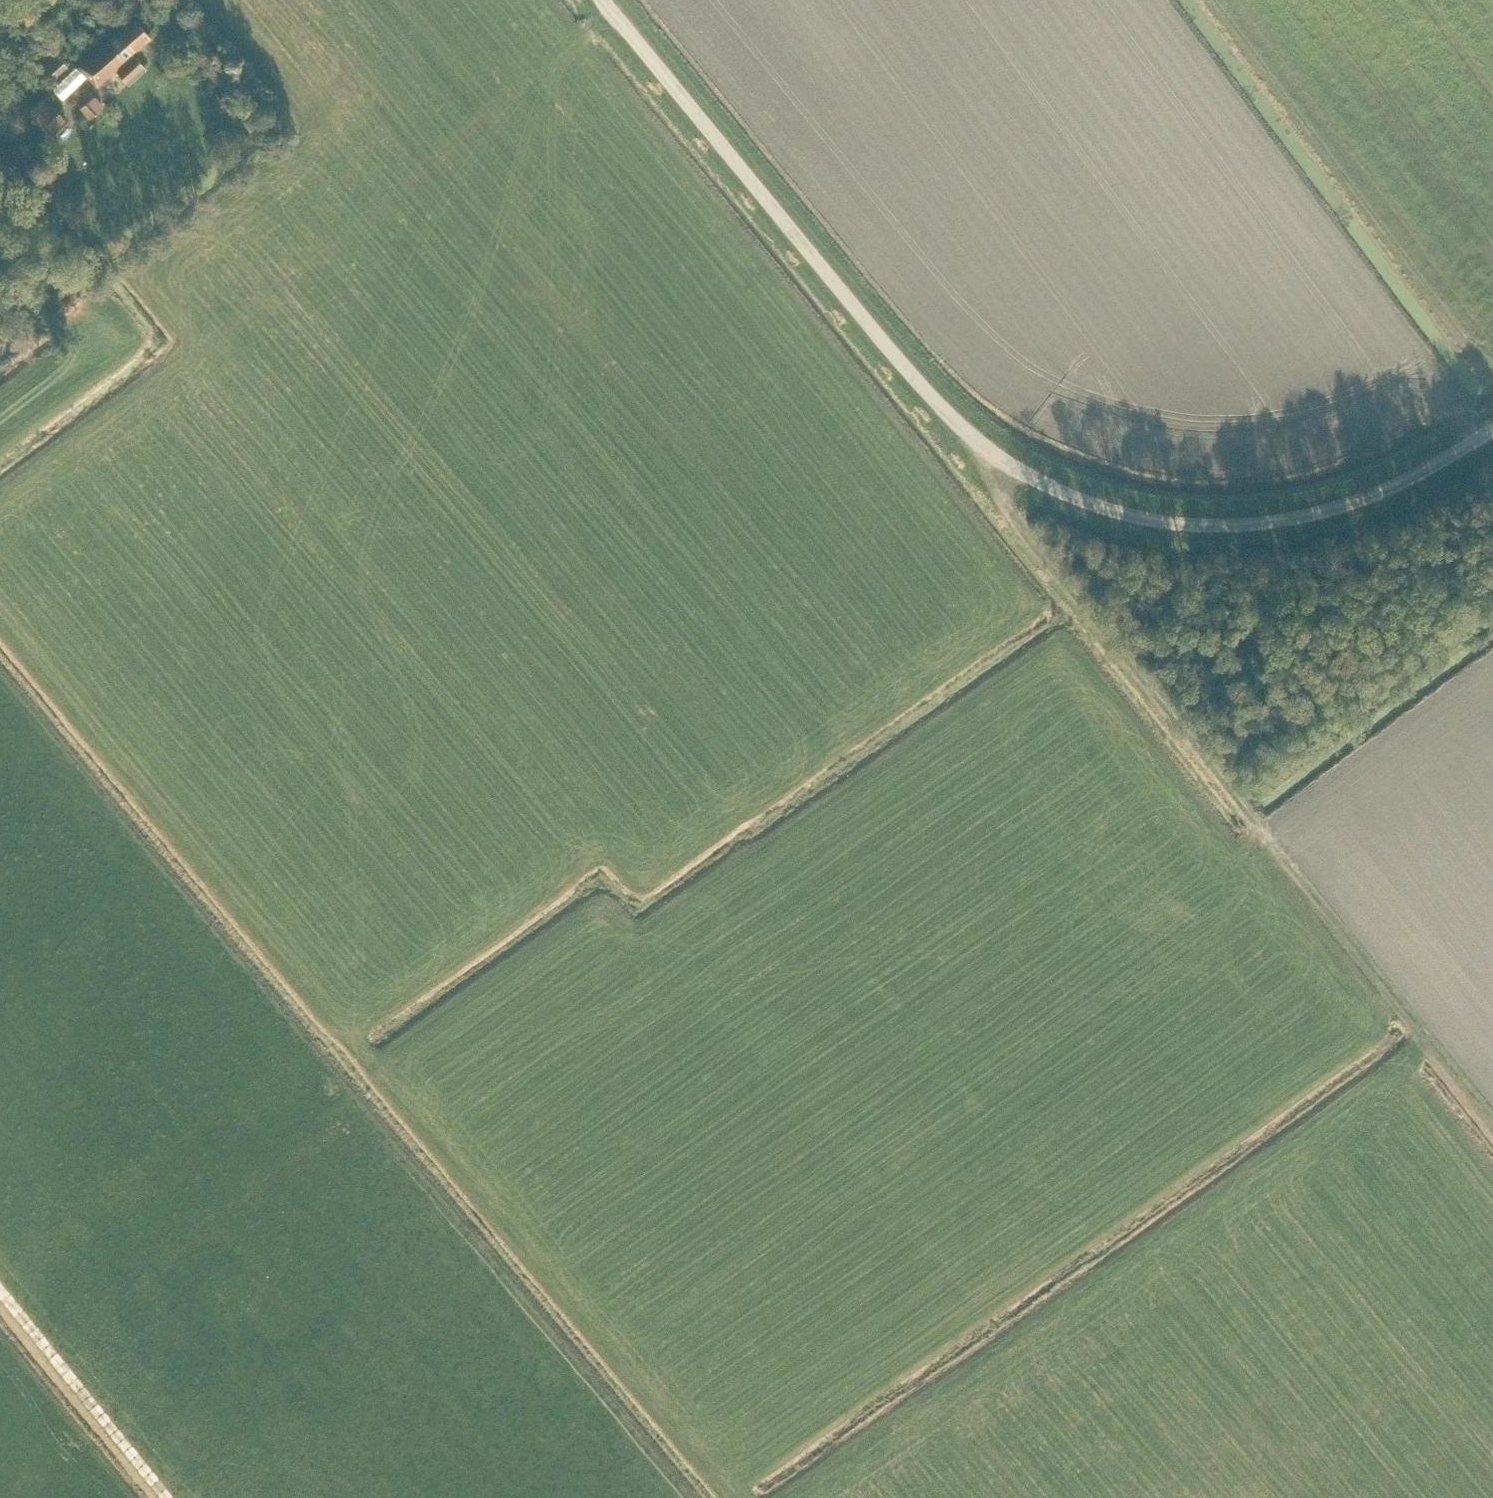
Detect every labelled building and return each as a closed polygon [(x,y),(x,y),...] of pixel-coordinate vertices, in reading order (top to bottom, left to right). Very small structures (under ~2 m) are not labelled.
[(146,68),(132,54),(151,37),(134,18),(79,66),(97,86),(114,70),(128,85),(146,68)] [(56,47),(45,59),(58,70),(69,58),(56,47)] [(103,106),(94,95),(79,109),(88,119),(103,106)] [(58,111),(57,112),(44,97),(27,111),(49,135),(66,120),(58,111)]
